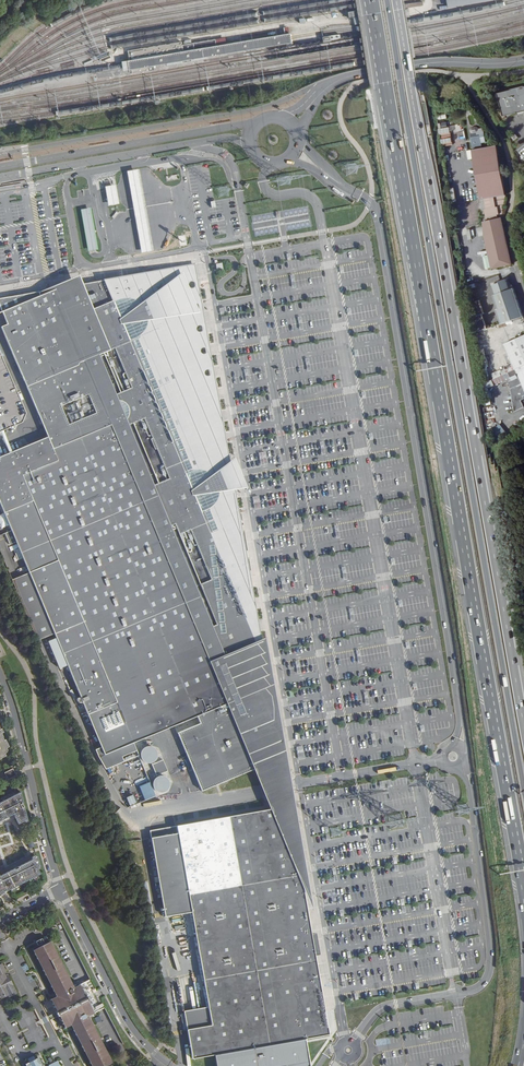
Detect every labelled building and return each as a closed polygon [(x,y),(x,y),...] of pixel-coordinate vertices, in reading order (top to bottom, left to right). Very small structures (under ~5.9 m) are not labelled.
[(127,59),(125,59),(126,65),(127,69),(129,68),(289,41),(289,38),(288,32),(214,45),(127,59)] [(154,65),(129,68),(131,73),(154,69),(154,65)] [(498,93),(503,116),(517,113),(523,111),(523,86),(511,89),(511,90),(498,93)] [(450,143),(448,130),(438,132),(440,145),(450,143)] [(482,147),(480,134),(472,135),(474,149),(482,147)] [(512,263),(502,215),(505,194),(497,146),(472,150),(481,198),(485,198),(487,207),(485,207),(487,220),(484,221),(485,234),(492,268),(512,263)] [(128,172),(142,253),(152,251),(138,170),(128,172)] [(106,187),(109,206),(120,204),(117,185),(106,187)] [(79,211),(86,249),(95,247),(88,209),(79,211)] [(475,228),(468,229),(470,240),(477,239),(475,228)] [(483,256),(486,269),(492,268),(489,255),(483,256)] [(180,267),(181,274),(171,280),(172,283),(177,279),(185,299),(191,311),(183,313),(189,330),(195,350),(206,385),(214,413),(221,440),(227,466),(229,465),(195,264),(180,267)] [(0,298),(0,308),(1,312),(6,323),(1,325),(44,436),(0,456),(0,510),(9,532),(4,534),(9,546),(14,544),(26,574),(11,581),(36,641),(53,634),(99,748),(102,755),(134,742),(198,717),(201,724),(178,734),(202,791),(254,769),(269,763),(265,736),(273,732),(267,720),(264,711),(262,712),(261,690),(259,666),(257,642),(253,615),(250,587),(246,565),(244,548),(240,530),(232,488),(234,487),(238,487),(237,483),(229,465),(227,466),(221,440),(214,413),(206,385),(195,350),(189,330),(183,313),(191,311),(185,299),(177,279),(172,283),(171,280),(181,274),(180,267),(165,269),(151,272),(137,274),(124,277),(112,279),(104,280),(81,284),(75,276),(64,281),(54,285),(36,292),(0,298)] [(500,323),(522,316),(513,288),(512,288),(512,286),(506,279),(499,281),(500,282),(491,285),(494,294),(493,295),(498,309),(495,309),(500,323)] [(514,368),(523,364),(523,334),(502,344),(514,368)] [(20,421),(23,412),(0,358),(0,430),(20,421)] [(514,410),(523,403),(521,399),(523,398),(523,395),(523,394),(523,364),(514,368),(507,372),(511,380),(508,382),(514,410)] [(483,389),(488,387),(493,384),(491,379),(482,384),(483,389)] [(388,430),(370,431),(370,442),(388,442),(388,430)] [(260,638),(234,487),(232,488),(240,530),(244,548),(246,565),(250,587),(253,615),(257,642),(259,666),(261,690),(262,712),(264,711),(267,720),(273,732),(265,736),(269,763),(254,769),(263,791),(270,809),(278,808),(282,822),(285,833),(290,847),(294,858),(298,867),(302,866),(303,873),(305,883),(303,883),(304,890),(312,911),(313,910),(291,785),(265,637),(260,638)] [(139,756),(134,742),(102,755),(99,748),(94,750),(97,758),(104,770),(139,756)] [(160,774),(168,771),(163,760),(156,763),(155,761),(156,760),(156,759),(157,759),(157,758),(157,757),(158,757),(158,756),(158,755),(158,754),(158,753),(157,752),(157,751),(156,750),(156,749),(155,749),(155,748),(154,748),(154,747),(153,747),(152,747),(152,746),(151,746),(150,746),(149,746),(148,746),(147,746),(146,746),(146,747),(145,747),(144,747),(144,748),(143,748),(143,749),(142,749),(142,750),(141,751),(141,752),(140,753),(140,754),(140,755),(140,756),(141,757),(141,758),(141,759),(142,759),(142,760),(143,761),(144,761),(144,762),(145,762),(153,781),(153,782),(152,783),(152,784),(152,785),(153,786),(153,787),(153,788),(154,789),(154,790),(155,790),(155,791),(156,791),(157,792),(158,792),(159,793),(160,793),(161,793),(162,793),(163,793),(164,792),(165,792),(166,791),(167,791),(167,790),(168,790),(168,789),(169,788),(169,787),(169,786),(170,785),(170,784),(170,783),(169,783),(169,782),(169,781),(169,780),(168,780),(168,779),(167,778),(166,778),(166,777),(165,777),(165,776),(164,776),(163,776),(162,776),(161,776),(160,774)] [(28,823),(21,793),(0,804),(0,822),(3,820),(2,819),(5,817),(6,819),(14,815),(19,824),(24,822),(25,824),(28,823)] [(150,830),(151,838),(178,833),(191,912),(208,1007),(211,1025),(187,1029),(192,1059),(322,1036),(318,1013),(325,1012),(315,955),(317,955),(315,944),(313,933),(311,933),(304,890),(303,883),(305,883),(303,873),(302,866),(298,867),(294,858),(290,847),(285,833),(282,822),(278,808),(270,809),(150,830)] [(178,833),(151,838),(165,916),(191,912),(178,833)] [(39,875),(31,861),(17,868),(18,870),(14,871),(14,870),(0,877),(0,895),(39,875)] [(56,914),(50,918),(54,926),(61,923),(56,914)] [(40,948),(46,944),(44,939),(37,942),(40,948)] [(74,989),(76,988),(75,985),(52,941),(46,944),(40,948),(33,951),(57,998),(59,997),(37,952),(51,945),(74,989)] [(100,1011),(86,983),(82,985),(76,988),(74,989),(51,945),(37,952),(59,997),(57,998),(53,1000),(67,1028),(72,1026),(74,1024),(95,1065),(106,1065),(111,1063),(89,1017),(91,1016),(100,1011)] [(18,994),(9,977),(8,978),(6,974),(7,973),(3,964),(0,966),(0,995),(2,999),(11,995),(12,997),(18,994)] [(100,1011),(105,1009),(91,981),(86,983),(100,1011)] [(208,1007),(184,1011),(187,1029),(211,1025),(208,1007)] [(325,1012),(318,1013),(322,1036),(329,1035),(325,1012)] [(91,1016),(89,1017),(111,1063),(106,1065),(113,1065),(115,1065),(91,1016)] [(74,1024),(72,1026),(92,1065),(95,1065),(74,1024)] [(34,1056),(29,1059),(31,1063),(26,1065),(27,1065),(45,1065),(41,1058),(36,1060),(34,1056)]
